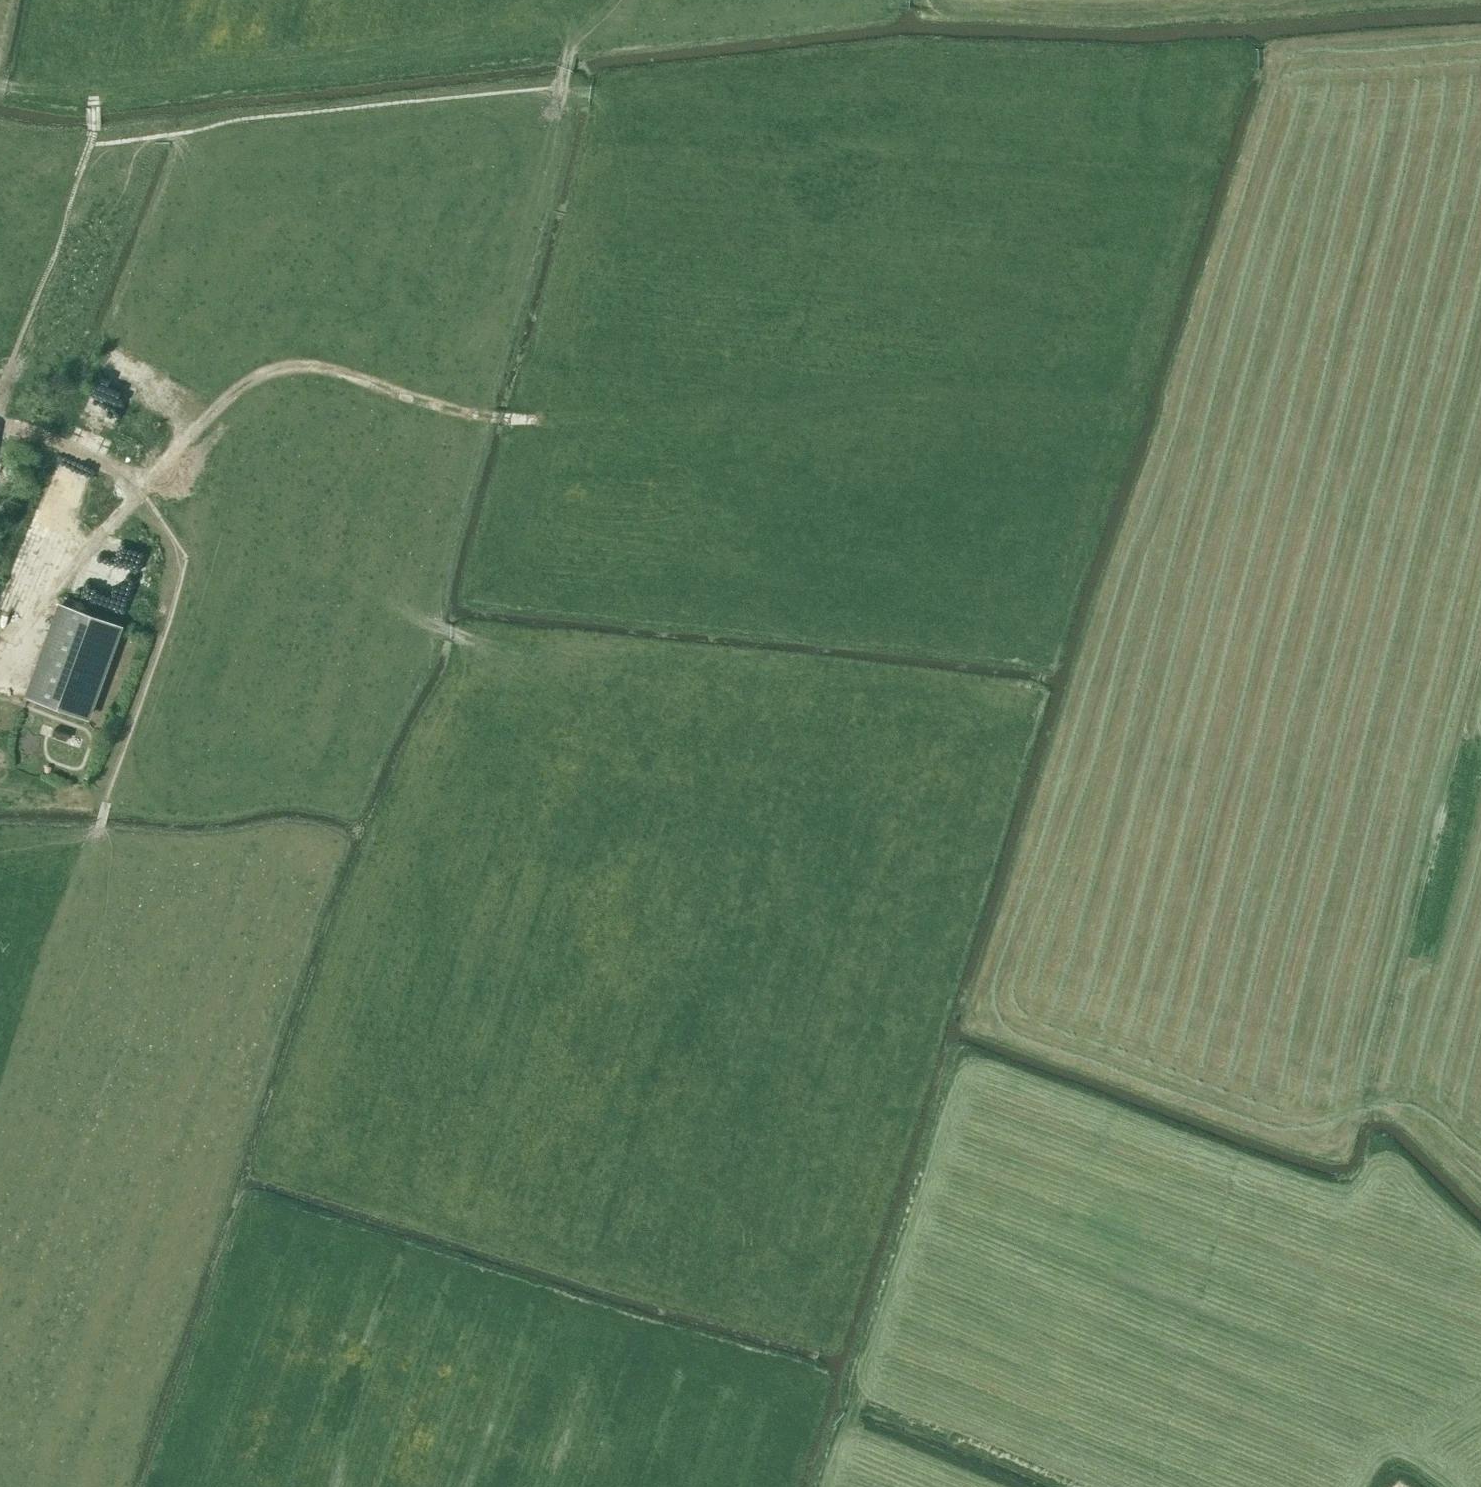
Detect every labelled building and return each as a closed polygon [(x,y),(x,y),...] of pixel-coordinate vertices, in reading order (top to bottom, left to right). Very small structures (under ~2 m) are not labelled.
[(122,627),(57,604),(24,697),(89,720),(122,627)] [(42,735),(79,752),(84,740),(47,723),(42,735)]
